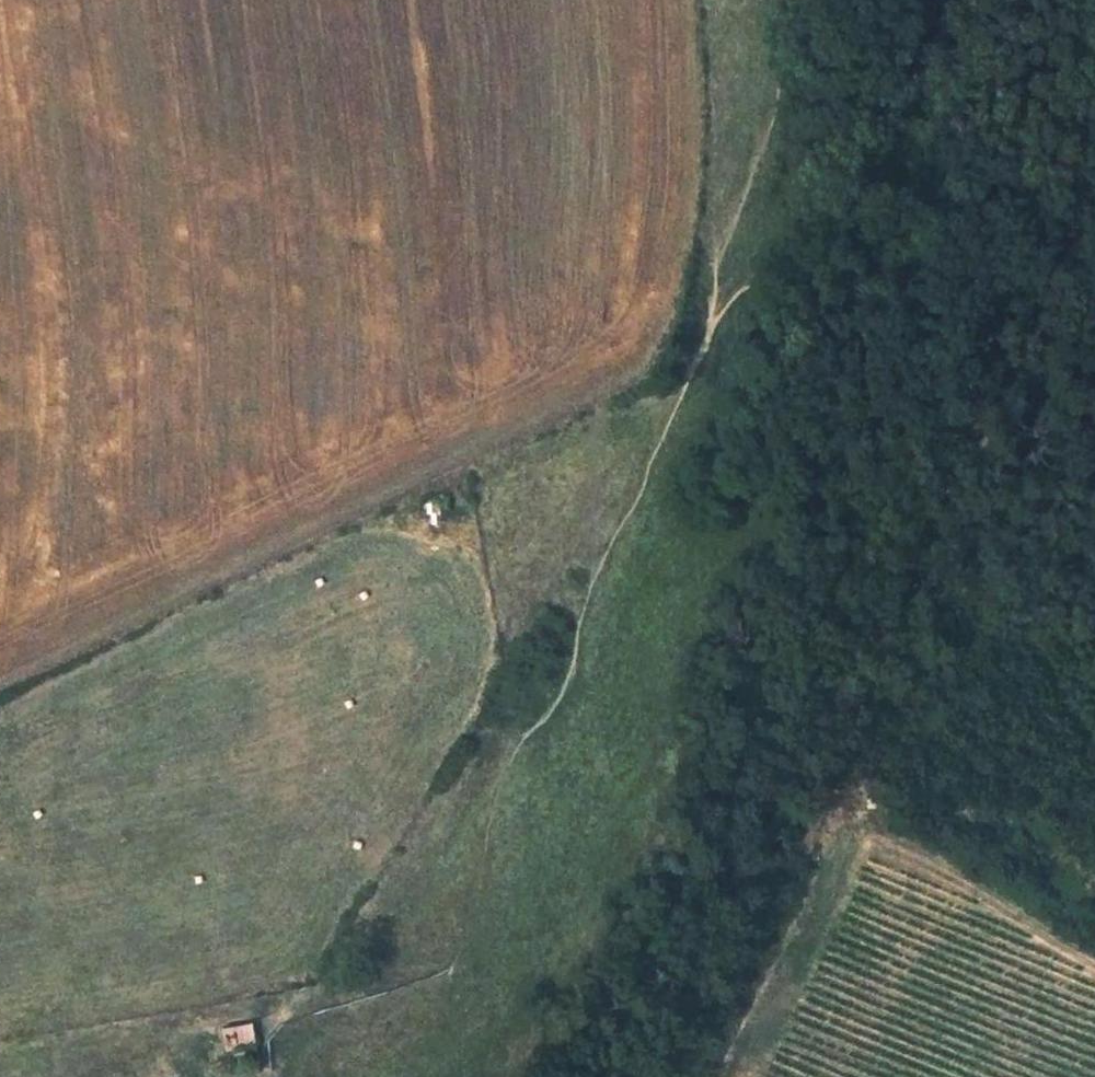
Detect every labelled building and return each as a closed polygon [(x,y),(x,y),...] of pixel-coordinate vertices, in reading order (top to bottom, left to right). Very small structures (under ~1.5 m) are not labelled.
[(435,534),(454,524),(447,508),(427,517),(435,534)] [(221,1030),(225,1049),(253,1044),(249,1024),(221,1030)] [(257,1071),(253,1044),(225,1049),(230,1076),(257,1071)]
